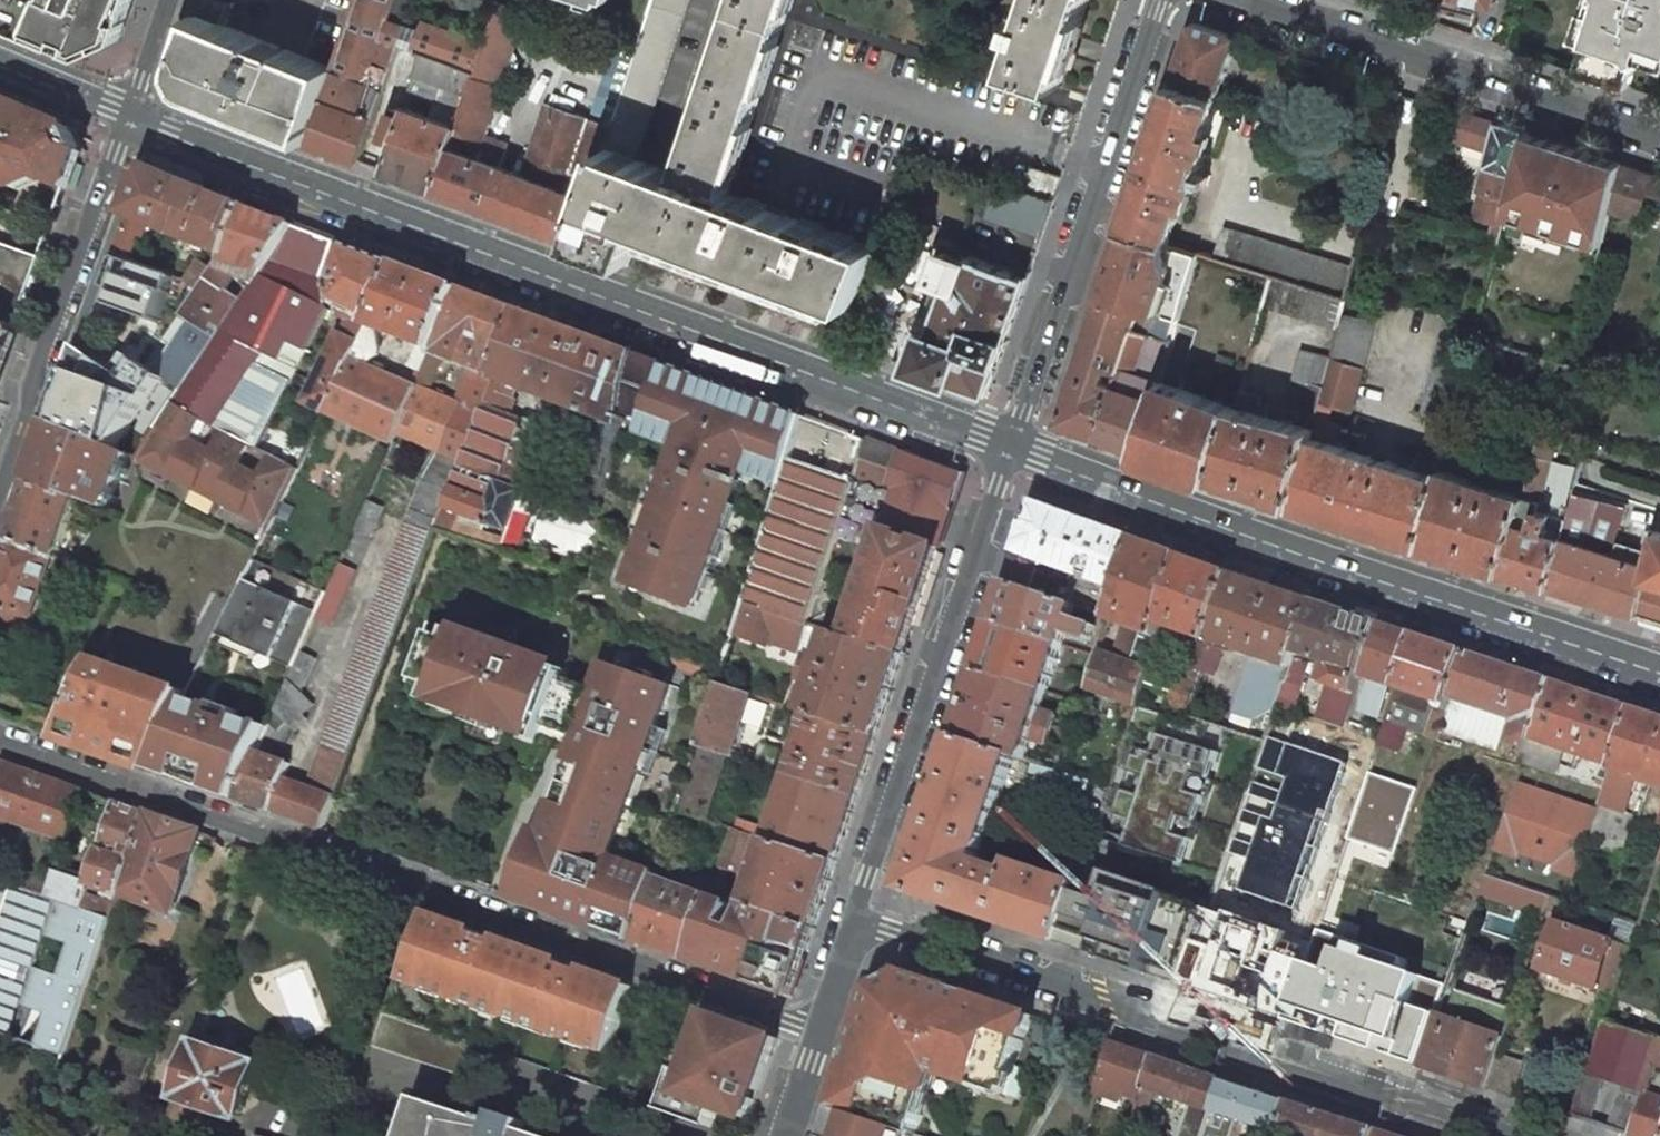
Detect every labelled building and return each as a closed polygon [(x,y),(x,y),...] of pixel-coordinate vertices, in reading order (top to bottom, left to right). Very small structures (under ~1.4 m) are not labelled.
[(89,46),(121,33),(131,0),(0,0),(0,8),(89,46)] [(197,15),(219,23),(227,2),(219,0),(202,0),(197,15)] [(331,68),(367,83),(394,0),(355,0),(331,68)] [(488,30),(513,39),(523,8),(504,0),(498,0),(488,30)] [(614,125),(607,147),(638,159),(690,0),(655,0),(614,125)] [(733,14),(782,30),(791,0),(737,0),(733,14)] [(1075,0),(1034,0),(1027,21),(1021,18),(1016,33),(1015,38),(1021,40),(1011,70),(1060,87),(1087,4),(1075,0)] [(1578,70),(1629,87),(1639,58),(1659,66),(1659,0),(1602,0),(1578,70)] [(219,23),(197,15),(197,14),(181,61),(195,92),(308,137),(331,68),(219,23)] [(782,30),(733,14),(706,95),(755,111),(782,30)] [(1238,37),(1194,22),(1174,82),(1218,97),(1238,37)] [(419,52),(475,72),(479,59),(484,45),(428,26),(419,52)] [(399,44),(388,77),(394,79),(396,73),(398,73),(406,47),(399,44)] [(475,72),(419,52),(416,50),(412,61),(419,64),(410,90),(436,101),(431,116),(457,125),(475,72)] [(435,189),(576,242),(590,198),(522,173),(501,165),(508,144),(485,135),(507,69),(479,59),(475,72),(457,125),(435,189)] [(367,83),(331,68),(308,137),(307,140),(360,160),(383,89),(367,83)] [(1174,82),(1125,228),(1170,242),(1191,177),(1199,180),(1204,164),(1197,161),(1218,97),(1174,82)] [(755,111),(706,95),(680,174),(728,193),(755,111)] [(614,125),(548,102),(531,153),(530,152),(522,173),(590,198),(607,147),(614,125)] [(0,107),(0,182),(19,191),(27,173),(45,181),(65,189),(75,162),(63,130),(48,124),(2,104),(0,107)] [(406,108),(397,105),(396,110),(393,109),(384,137),(394,141),(384,169),(435,189),(457,125),(431,116),(406,107),(406,108)] [(1461,140),(1470,114),(1460,111),(1451,137),(1461,140)] [(1486,166),(1478,191),(1482,192),(1476,216),(1503,224),(1505,215),(1509,201),(1526,133),(1497,123),(1470,114),(1461,140),(1490,150),(1486,166)] [(1558,144),(1526,133),(1509,201),(1505,215),(1602,247),(1603,241),(1611,211),(1623,165),(1559,144),(1558,144)] [(638,159),(607,147),(590,198),(576,242),(630,262),(644,226),(661,233),(680,174),(638,159)] [(149,224),(226,254),(246,206),(195,186),(145,165),(127,216),(114,253),(136,261),(149,224)] [(1623,165),(1611,211),(1638,220),(1649,187),(1659,191),(1659,177),(1623,165)] [(1021,188),(1054,198),(1061,176),(1029,166),(1021,188)] [(27,173),(19,191),(45,181),(27,173)] [(728,193),(680,174),(661,233),(758,269),(780,212),(728,193)] [(1054,198),(1021,188),(1011,220),(1044,231),(1054,198)] [(244,261),(265,269),(294,224),(270,215),(246,206),(226,254),(214,271),(202,290),(185,314),(189,317),(219,337),(245,298),(227,287),(244,261)] [(876,249),(780,212),(758,269),(853,305),(855,305),(876,249)] [(292,380),(328,307),(322,275),(337,241),(314,232),(294,224),(265,269),(245,298),(219,337),(177,399),(204,414),(216,421),(226,427),(249,440),(258,445),(292,380)] [(1125,228),(1104,292),(1143,306),(1134,329),(1172,340),(1179,318),(1199,252),(1170,242),(1125,228)] [(1355,269),(1225,228),(1216,257),(1273,275),(1348,298),(1355,269)] [(4,285),(0,297),(0,320),(16,326),(41,258),(0,243),(0,284),(4,285)] [(307,401),(326,411),(370,324),(399,264),(345,244),(330,279),(336,304),(348,310),(346,316),(349,318),(307,401)] [(968,261),(943,252),(934,278),(949,284),(931,334),(924,331),(912,366),(911,367),(954,383),(954,382),(987,394),(998,362),(1000,363),(1008,340),(1007,340),(1022,297),(1028,277),(970,256),(968,261)] [(136,261),(114,253),(102,286),(116,291),(111,306),(156,322),(173,274),(136,261)] [(200,262),(188,280),(202,290),(214,271),(200,262)] [(375,326),(434,348),(461,287),(399,264),(370,324),(375,326)] [(1348,298),(1273,275),(1264,306),(1340,329),(1344,314),(1348,298)] [(460,400),(418,385),(397,432),(462,458),(494,376),(519,309),(461,287),(434,348),(432,353),(472,368),(460,400)] [(1099,435),(1134,329),(1143,306),(1104,292),(1093,323),(1061,421),(1099,435)] [(591,412),(622,424),(625,410),(637,353),(592,336),(519,309),(494,376),(504,380),(568,403),(591,412)] [(1375,322),(1344,314),(1340,329),(1333,358),(1322,400),(1353,410),(1375,322)] [(16,326),(0,320),(0,372),(16,326)] [(377,352),(375,326),(370,324),(326,411),(392,443),(397,432),(418,385),(362,363),(377,352)] [(1159,381),(1172,340),(1134,329),(1099,435),(1114,440),(1139,449),(1159,382),(1159,381)] [(1445,450),(1472,346),(1441,338),(1421,414),(1432,417),(1419,471),(1438,477),(1441,468),(1445,450)] [(79,347),(52,422),(116,449),(163,380),(129,357),(118,373),(79,347)] [(1333,358),(1302,351),(1287,409),(1300,412),(1297,423),(1316,427),(1318,416),(1322,400),(1333,358)] [(639,437),(645,420),(666,364),(637,353),(625,410),(622,424),(621,430),(639,437)] [(714,553),(734,499),(741,480),(737,478),(738,474),(742,465),(740,464),(742,457),(784,473),(789,457),(802,414),(769,402),(757,398),(696,375),(666,364),(645,420),(690,437),(681,463),(674,460),(673,463),(668,476),(648,530),(633,573),(651,580),(647,589),(675,600),(679,591),(697,597),(714,553)] [(1265,370),(1248,365),(1240,392),(1258,397),(1265,370)] [(1659,391),(1659,373),(1653,371),(1648,387),(1659,391)] [(500,392),(504,380),(494,376),(462,458),(450,491),(445,504),(509,528),(539,447),(515,438),(523,417),(512,413),(518,399),(500,392)] [(1159,382),(1139,449),(1178,463),(1216,477),(1235,409),(1159,382)] [(137,459),(269,526),(298,468),(271,453),(260,474),(237,463),(249,440),(226,427),(213,451),(191,440),(204,414),(177,399),(138,458),(137,459)] [(1235,409),(1216,477),(1257,490),(1297,504),(1314,436),(1316,427),(1297,423),(1236,408),(1235,409)] [(622,424),(591,412),(575,496),(605,506),(621,430),(622,424)] [(1342,424),(1318,416),(1316,427),(1314,436),(1337,444),(1342,424)] [(52,422),(31,482),(78,498),(105,508),(128,454),(116,449),(52,422)] [(1560,427),(1542,423),(1529,478),(1524,496),(1501,570),(1549,586),(1566,518),(1539,510),(1560,427)] [(1314,436),(1297,504),(1351,522),(1360,525),(1422,544),(1438,477),(1419,471),(1337,444),(1314,436)] [(855,479),(838,534),(850,538),(850,536),(860,539),(867,518),(911,533),(942,544),(965,475),(916,457),(867,439),(855,479)] [(1456,454),(1445,450),(1441,468),(1451,471),(1456,454)] [(855,479),(789,457),(784,473),(743,602),(777,613),(807,623),(838,534),(855,479)] [(1529,478),(1481,462),(1475,480),(1524,496),(1529,478)] [(1451,471),(1441,468),(1438,477),(1422,544),(1501,570),(1524,496),(1475,480),(1451,471)] [(290,763),(256,751),(235,798),(322,829),(436,529),(445,504),(450,491),(423,480),(307,786),(284,778),(290,763)] [(57,557),(78,498),(31,482),(10,541),(57,557)] [(553,489),(529,559),(591,578),(605,506),(575,496),(553,489)] [(1626,505),(1572,493),(1566,518),(1549,586),(1617,608),(1637,614),(1646,580),(1643,579),(1656,531),(1648,529),(1640,561),(1601,549),(1604,539),(1614,542),(1626,505)] [(384,506),(368,499),(354,529),(370,537),(384,506)] [(1082,575),(1119,589),(1134,539),(1105,528),(1034,502),(1018,550),(1007,582),(1037,593),(1043,573),(1037,570),(1041,559),(1064,568),(1082,575)] [(905,657),(940,551),(941,548),(909,538),(885,530),(879,547),(873,545),(844,636),(905,657)] [(1656,531),(1643,579),(1646,580),(1637,614),(1659,622),(1659,532),(1656,531)] [(1122,716),(1132,720),(1137,703),(1144,682),(1162,625),(1183,557),(1142,541),(1134,539),(1119,589),(1110,619),(1125,624),(1116,654),(1100,649),(1098,655),(1088,688),(1126,703),(1122,716)] [(57,557),(10,541),(0,567),(0,628),(28,638),(42,599),(55,604),(62,586),(49,581),(57,557)] [(1192,635),(1173,692),(1168,706),(1185,712),(1194,687),(1231,574),(1192,560),(1183,557),(1162,625),(1192,635)] [(355,570),(339,563),(326,592),(317,612),(315,617),(331,624),(355,570)] [(1082,575),(1064,568),(1062,575),(1080,582),(1072,606),(1077,607),(1110,619),(1119,589),(1082,575)] [(1252,709),(1243,735),(1264,742),(1267,735),(1277,707),(1291,667),(1296,653),(1313,601),(1272,588),(1231,574),(1194,687),(1209,692),(1224,646),(1277,663),(1261,712),(1252,709)] [(243,578),(215,633),(224,638),(245,647),(242,655),(251,659),(254,651),(292,668),(294,665),(300,651),(315,617),(317,612),(243,578)] [(1073,618),(1077,607),(1072,606),(1037,593),(1007,582),(993,623),(1063,645),(1067,634),(1090,643),(1096,627),(1073,618)] [(1296,653),(1334,665),(1315,720),(1345,729),(1347,723),(1363,675),(1380,624),(1347,613),(1313,601),(1296,653)] [(733,634),(766,646),(767,641),(777,613),(743,602),(733,634)] [(813,685),(804,712),(810,713),(879,736),(905,657),(844,636),(807,623),(777,613),(767,641),(801,652),(805,653),(796,680),(813,685)] [(1047,692),(1063,645),(993,623),(977,671),(1047,692)] [(1389,684),(1399,688),(1417,636),(1380,624),(1363,675),(1372,679),(1361,710),(1378,716),(1389,684)] [(575,754),(547,833),(540,853),(528,849),(518,876),(530,881),(523,900),(572,918),(636,941),(656,877),(657,873),(611,857),(671,687),(626,670),(608,664),(598,691),(567,680),(570,672),(537,659),(538,655),(523,650),(495,639),(492,638),(491,642),(459,630),(455,641),(441,635),(434,633),(417,680),(437,687),(434,697),(432,702),(465,714),(479,719),(498,726),(511,731),(544,742),(575,754)] [(1380,745),(1394,750),(1401,727),(1427,736),(1439,702),(1441,702),(1442,703),(1449,705),(1467,653),(1417,636),(1399,688),(1380,745)] [(242,655),(245,647),(224,638),(221,646),(242,655)] [(317,659),(300,651),(294,665),(292,668),(269,721),(279,731),(288,722),(296,731),(308,720),(304,715),(314,705),(302,692),(317,659)] [(1516,769),(1521,771),(1523,763),(1551,681),(1467,653),(1449,705),(1443,721),(1437,739),(1437,740),(1437,742),(1455,748),(1469,706),(1520,723),(1511,752),(1520,755),(1516,769)] [(183,697),(186,691),(95,659),(65,715),(55,733),(148,767),(183,697)] [(1307,673),(1291,667),(1277,707),(1293,712),(1307,673)] [(1041,709),(1047,692),(977,671),(956,736),(1015,755),(1025,758),(1032,739),(1048,744),(1057,714),(1041,709)] [(1600,789),(1606,791),(1634,708),(1551,681),(1523,763),(1557,774),(1566,750),(1608,764),(1600,789)] [(731,754),(751,694),(717,683),(698,744),(726,753),(731,754)] [(213,790),(235,798),(256,751),(266,727),(235,716),(237,711),(215,703),(213,708),(183,697),(148,767),(213,790)] [(32,703),(25,723),(55,733),(65,715),(32,703)] [(1183,718),(1137,703),(1132,720),(1131,723),(1159,732),(1163,733),(1161,740),(1157,739),(1154,750),(1134,744),(1126,768),(1146,774),(1151,776),(1149,782),(1144,781),(1141,792),(1121,786),(1114,810),(1134,816),(1138,818),(1136,825),(1131,823),(1128,835),(1108,829),(1103,844),(1149,858),(1152,851),(1183,861),(1218,749),(1202,744),(1209,723),(1184,715),(1183,718)] [(1449,705),(1442,703),(1437,719),(1443,721),(1449,705)] [(1634,708),(1606,791),(1602,807),(1590,842),(1623,853),(1635,817),(1625,813),(1637,779),(1659,786),(1659,717),(1634,708)] [(810,713),(790,773),(859,796),(879,736),(810,713)] [(1437,739),(1443,721),(1437,719),(1430,737),(1437,739)] [(1297,911),(1347,762),(1267,735),(1264,742),(1216,884),(1297,911)] [(978,867),(1015,755),(956,736),(927,821),(904,891),(1062,944),(1080,886),(1017,864),(1013,874),(986,865),(985,869),(978,867)] [(706,819),(726,753),(698,744),(677,810),(706,819)] [(67,841),(84,791),(1,761),(0,763),(0,817),(67,841)] [(790,773),(768,839),(837,862),(859,796),(790,773)] [(1371,774),(1349,840),(1396,855),(1418,789),(1371,774)] [(1602,807),(1515,778),(1491,852),(1578,881),(1590,842),(1602,807)] [(89,882),(56,871),(53,882),(48,897),(110,920),(119,893),(146,813),(116,803),(89,882)] [(171,910),(199,832),(146,813),(119,893),(171,910)] [(743,874),(756,836),(734,828),(721,867),(743,874)] [(768,839),(746,908),(814,930),(837,862),(768,839)] [(1103,893),(1080,886),(1062,944),(1143,971),(1145,964),(1184,977),(1207,907),(1158,893),(1160,889),(1110,872),(1103,893)] [(28,873),(23,888),(48,897),(53,882),(28,873)] [(1479,893),(1544,915),(1550,896),(1485,874),(1479,893)] [(711,897),(656,877),(636,941),(691,960),(711,897)] [(66,1055),(110,920),(48,897),(23,888),(0,880),(0,1032),(66,1055)] [(725,931),(734,904),(711,897),(691,960),(792,997),(814,930),(746,908),(737,935),(725,931)] [(1279,930),(1207,907),(1184,977),(1181,986),(1287,1021),(1306,963),(1272,952),(1279,930)] [(409,930),(393,978),(402,981),(425,912),(416,909),(409,930)] [(561,961),(514,944),(496,938),(494,943),(480,938),(482,933),(425,912),(402,981),(402,984),(423,992),(422,994),(438,1000),(439,997),(457,1003),(456,1006),(489,1018),(498,1021),(500,1016),(509,1019),(507,1024),(551,1040),(552,1037),(569,1042),(568,1046),(584,1051),(585,1048),(608,1056),(633,987),(575,966),(574,972),(559,966),(561,961)] [(1642,912),(1638,925),(1659,932),(1659,918),(1642,912)] [(1540,970),(1613,994),(1629,946),(1556,922),(1540,970)] [(1421,1066),(1438,1014),(1411,1005),(1420,976),(1371,960),(1374,952),(1355,946),(1353,954),(1340,949),(1332,972),(1306,963),(1287,1021),(1421,1066)] [(877,989),(837,1110),(850,1115),(915,1135),(916,1135),(922,1116),(911,1113),(922,1079),(937,1072),(968,1082),(971,1072),(991,1079),(988,1089),(1008,1095),(1034,1016),(927,981),(905,973),(877,989)] [(695,1059),(690,1073),(681,1070),(674,1088),(681,1091),(673,1116),(680,1118),(715,1130),(722,1112),(751,1121),(756,1107),(768,1070),(773,1055),(778,1038),(749,1028),(718,1017),(710,1014),(703,1036),(711,1039),(703,1062),(695,1059)] [(1504,1036),(1438,1014),(1421,1066),(1486,1087),(1504,1036)] [(1606,1127),(1632,1135),(1646,1092),(1656,1061),(1659,1049),(1659,1038),(1605,1020),(1573,1116),(1590,1122),(1605,1079),(1620,1085),(1606,1127)] [(257,1062),(196,1042),(173,1116),(199,1124),(205,1106),(239,1117),(257,1062)] [(1103,1074),(1097,1093),(1138,1106),(1144,1088),(1154,1056),(1114,1043),(1103,1074)] [(1144,1088),(1213,1111),(1223,1079),(1154,1056),(1144,1088)] [(922,1079),(911,1113),(922,1116),(937,1072),(922,1079)] [(968,1082),(988,1089),(991,1079),(971,1072),(968,1082)] [(1280,1133),(1291,1102),(1223,1079),(1213,1111),(1273,1131),(1271,1135),(1280,1135),(1280,1133)] [(1632,1135),(1633,1135),(1659,1135),(1659,1097),(1646,1092),(1632,1135)] [(524,1130),(527,1121),(500,1112),(497,1120),(488,1117),(487,1120),(419,1098),(407,1135),(541,1135),(524,1130)] [(1376,1130),(1291,1102),(1280,1133),(1280,1135),(1288,1135),(1374,1135),(1376,1130)] [(837,1110),(828,1135),(914,1135),(915,1135),(850,1115),(837,1110)] [(1209,1123),(1204,1135),(1222,1135),(1225,1128),(1209,1123)]
